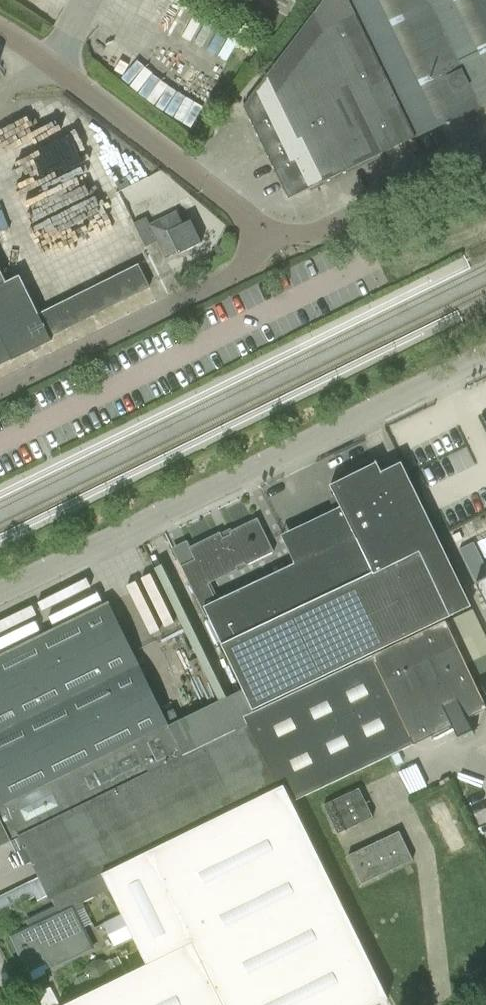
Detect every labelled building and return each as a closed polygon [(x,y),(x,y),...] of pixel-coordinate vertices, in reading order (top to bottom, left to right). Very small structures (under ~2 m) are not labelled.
[(416,137),(485,103),(485,0),(324,0),(244,106),(289,198),(415,137),(416,137)] [(149,287),(125,238),(62,269),(0,143),(0,366),(52,340),(50,336),(149,287)] [(146,247),(157,242),(166,258),(178,252),(179,254),(202,243),(190,220),(183,224),(177,211),(150,225),(146,217),(134,223),(146,247)] [(243,688),(238,690),(250,714),(453,616),(452,615),(418,547),(377,462),(331,485),(354,533),(236,590),(241,600),(206,616),(221,647),(223,646),(243,688)] [(274,551),(266,535),(258,518),(222,535),(220,532),(189,547),(195,559),(181,566),(206,616),(241,600),(236,590),(216,600),(208,583),(238,568),(237,566),(245,562),(246,564),(274,551)] [(465,546),(479,575),(485,571),(485,564),(475,541),(465,546)] [(147,580),(132,587),(149,621),(156,618),(152,611),(163,606),(154,588),(152,589),(147,580)] [(1,798),(5,805),(168,725),(108,602),(0,655),(0,795),(1,798)] [(53,897),(73,888),(103,874),(285,785),(293,801),(485,709),(485,703),(467,663),(485,654),(485,636),(473,608),(453,617),(453,616),(250,714),(238,690),(168,725),(5,805),(1,798),(0,799),(0,846),(10,841),(9,839),(18,834),(49,899),(53,897)] [(388,997),(386,992),(293,801),(285,785),(103,874),(110,888),(147,964),(90,992),(63,1004),(373,1004),(388,997)] [(332,799),(332,801),(324,804),(338,833),(346,829),(346,830),(347,830),(347,829),(373,816),(359,788),(333,800),(332,799)] [(362,883),(413,859),(399,831),(348,855),(362,883)] [(82,902),(110,888),(103,874),(73,888),(53,897),(58,907),(28,921),(31,926),(12,936),(28,970),(48,960),(52,967),(92,948),(75,912),(85,907),(82,902)]
